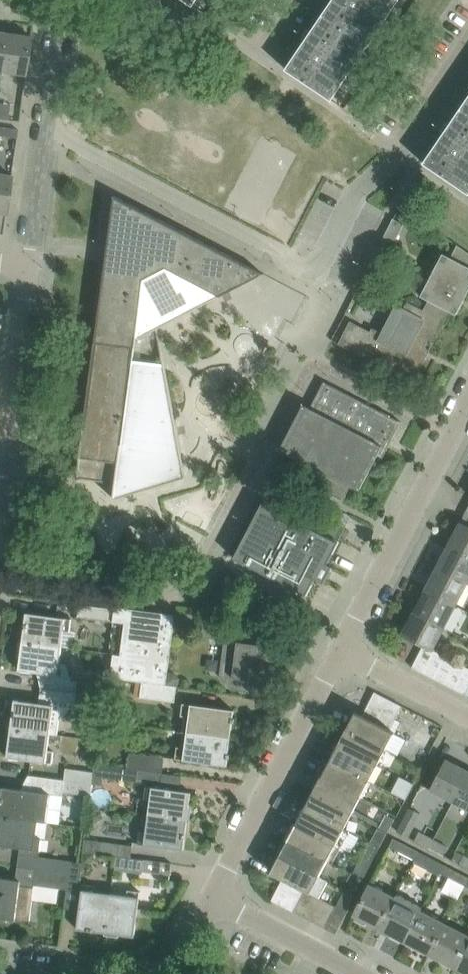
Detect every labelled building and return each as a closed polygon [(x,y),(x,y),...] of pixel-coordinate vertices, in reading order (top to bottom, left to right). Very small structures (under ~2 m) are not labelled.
[(365,42),(375,27),(379,29),(393,8),(389,6),(393,0),(332,0),(323,14),(365,42)] [(286,70),(332,101),(333,99),(328,96),(339,80),(343,83),(357,62),(353,60),(363,44),(367,47),(368,45),(364,43),(365,42),(323,14),(286,70)] [(24,76),(30,36),(4,33),(0,63),(0,72),(24,76)] [(467,194),(467,192),(466,190),(467,187),(467,115),(460,109),(423,163),(467,194)] [(9,111),(0,110),(0,119),(7,120),(9,111)] [(0,127),(0,136),(16,138),(17,129),(0,127)] [(6,215),(11,175),(0,174),(0,214),(6,215)] [(158,329),(263,274),(114,196),(77,478),(115,483),(113,499),(187,477),(158,329)] [(378,247),(379,247),(389,253),(404,224),(393,219),(378,247)] [(458,245),(451,258),(445,254),(434,276),(440,279),(461,290),(467,294),(467,293),(467,252),(458,245)] [(362,279),(363,279),(373,284),(380,270),(370,264),(362,279)] [(429,300),(424,310),(445,321),(450,311),(457,315),(463,303),(467,294),(461,290),(440,279),(434,276),(428,286),(423,297),(429,300)] [(339,344),(413,383),(425,360),(434,343),(435,341),(445,321),(424,310),(408,302),(404,309),(400,317),(402,318),(400,323),(392,338),(382,333),(373,328),(371,331),(350,321),(339,344)] [(388,447),(401,422),(324,382),(310,408),(303,405),(280,449),(283,451),(317,468),(309,482),(311,483),(343,500),(351,486),(359,490),(377,455),(382,458),(388,447)] [(115,483),(77,478),(73,510),(113,499),(115,483)] [(327,564),(339,542),(296,520),(289,516),(263,503),(234,558),(306,595),(307,594),(315,579),(322,582),(324,583),(332,568),(333,567),(327,564)] [(449,544),(467,554),(467,511),(462,523),(461,522),(449,544)] [(437,567),(467,583),(467,554),(449,544),(437,567)] [(426,589),(457,605),(467,583),(437,567),(426,589)] [(426,589),(414,611),(445,627),(457,605),(426,589)] [(113,621),(114,609),(80,605),(78,617),(113,621)] [(166,684),(175,617),(155,615),(155,618),(140,616),(140,613),(114,609),(113,621),(126,623),(122,655),(113,653),(110,677),(142,681),(166,684)] [(433,651),(433,650),(445,627),(414,611),(402,635),(423,646),(433,651)] [(26,613),(22,642),(61,647),(63,630),(70,631),(71,619),(26,613)] [(202,637),(224,640),(220,676),(231,690),(253,693),(254,682),(261,683),(261,681),(269,682),(272,656),(267,655),(268,647),(271,647),(271,646),(249,643),(251,627),(204,621),(202,637)] [(43,673),(41,688),(98,696),(100,684),(71,680),(66,663),(59,662),(61,647),(22,642),(18,670),(43,673)] [(412,667),(423,673),(435,650),(433,650),(433,651),(423,646),(412,667)] [(435,650),(423,673),(434,679),(445,656),(435,650)] [(445,656),(434,679),(444,684),(456,661),(445,656)] [(456,661),(444,684),(454,689),(466,666),(456,661)] [(454,689),(465,695),(467,689),(467,668),(466,666),(454,689)] [(177,686),(166,684),(142,681),(140,696),(175,701),(177,686)] [(14,700),(11,729),(50,734),(58,735),(60,718),(69,710),(69,707),(75,708),(75,706),(76,703),(96,706),(98,696),(41,688),(39,703),(14,700)] [(362,715),(376,723),(389,699),(375,692),(362,715)] [(402,706),(389,699),(376,723),(390,730),(390,729),(402,706)] [(187,731),(230,737),(233,722),(234,722),(235,718),(233,718),(234,710),(182,703),(181,715),(189,716),(187,731)] [(390,730),(376,723),(362,715),(355,712),(347,728),(386,749),(395,732),(390,730)] [(378,765),(386,749),(347,728),(338,744),(378,765)] [(47,750),(50,734),(11,729),(7,757),(53,763),(54,751),(53,751),(49,750),(47,750)] [(175,759),(227,766),(228,758),(229,758),(230,754),(228,753),(230,737),(187,731),(185,746),(177,745),(175,759)] [(369,781),(378,765),(338,744),(330,760),(369,781)] [(128,768),(151,771),(162,773),(164,756),(130,751),(128,768)] [(446,759),(430,789),(454,802),(467,775),(467,770),(446,759)] [(361,796),(369,781),(330,760),(321,776),(361,796)] [(149,783),(151,771),(128,768),(95,764),(95,766),(94,771),(93,771),(93,772),(92,775),(149,783)] [(66,768),(64,780),(91,783),(92,775),(93,772),(66,768)] [(384,788),(403,798),(411,784),(392,774),(384,788)] [(29,775),(27,790),(48,793),(62,795),(63,792),(90,796),(90,790),(91,783),(64,780),(29,775)] [(467,809),(467,775),(454,802),(467,809)] [(353,812),(361,796),(321,776),(313,792),(353,812)] [(150,816),(187,821),(191,792),(147,786),(146,798),(152,799),(150,816)] [(0,808),(0,815),(38,821),(45,822),(47,805),(48,793),(27,790),(3,787),(0,808)] [(344,828),(353,812),(313,792),(305,808),(344,828)] [(336,844),(344,828),(305,808),(296,824),(336,844)] [(397,831),(408,837),(421,813),(410,808),(397,831)] [(100,817),(100,811),(90,810),(88,821),(94,822),(100,817)] [(0,815),(0,845),(20,848),(41,851),(43,838),(36,837),(38,821),(0,815)] [(140,844),(183,849),(187,821),(150,816),(148,832),(141,831),(140,844)] [(328,860),(336,844),(296,824),(288,840),(328,860)] [(430,848),(434,840),(419,832),(415,841),(430,848)] [(86,838),(84,851),(132,858),(134,845),(86,838)] [(390,846),(416,860),(420,852),(394,838),(390,846)] [(371,863),(380,847),(364,839),(356,855),(371,863)] [(319,876),(328,860),(288,840),(279,856),(319,876)] [(434,840),(430,848),(445,856),(449,848),(434,840)] [(445,865),(420,852),(416,860),(414,864),(439,876),(440,874),(445,865)] [(65,872),(69,872),(70,861),(71,860),(40,856),(19,853),(18,865),(65,872)] [(458,863),(467,868),(467,858),(463,855),(458,863)] [(328,881),(319,876),(279,856),(271,873),(283,879),(295,885),(306,890),(315,895),(319,897),(328,881)] [(170,875),(172,863),(144,859),(142,871),(170,875)] [(70,861),(69,872),(67,888),(65,903),(80,905),(77,929),(106,933),(111,894),(95,891),(96,885),(83,883),(81,883),(83,863),(70,861)] [(69,872),(65,872),(18,865),(16,880),(20,880),(20,885),(33,887),(33,883),(63,888),(67,888),(69,872)] [(465,886),(467,881),(467,877),(445,865),(440,874),(465,886)] [(16,880),(0,878),(0,918),(15,920),(15,919),(30,921),(30,920),(28,920),(33,887),(20,885),(20,880),(16,880)] [(272,900),(284,906),(295,885),(283,879),(272,900)] [(284,906),(294,912),(306,890),(295,885),(284,906)] [(370,885),(354,915),(357,917),(356,920),(365,925),(367,922),(381,929),(396,898),(370,885)] [(111,894),(106,933),(134,936),(140,891),(128,889),(127,896),(111,894)] [(315,895),(306,890),(294,912),(304,917),(315,895)] [(405,941),(421,911),(423,907),(398,894),(396,898),(381,929),(405,941)] [(304,917),(315,923),(326,901),(319,897),(315,895),(304,917)] [(325,928),(336,906),(326,901),(315,923),(325,928)] [(336,933),(338,929),(347,912),(336,906),(325,928),(336,933)] [(405,941),(430,954),(446,924),(421,911),(405,941)] [(456,967),(467,943),(467,935),(446,924),(430,954),(456,967)] [(456,967),(467,973),(467,943),(456,967)]
